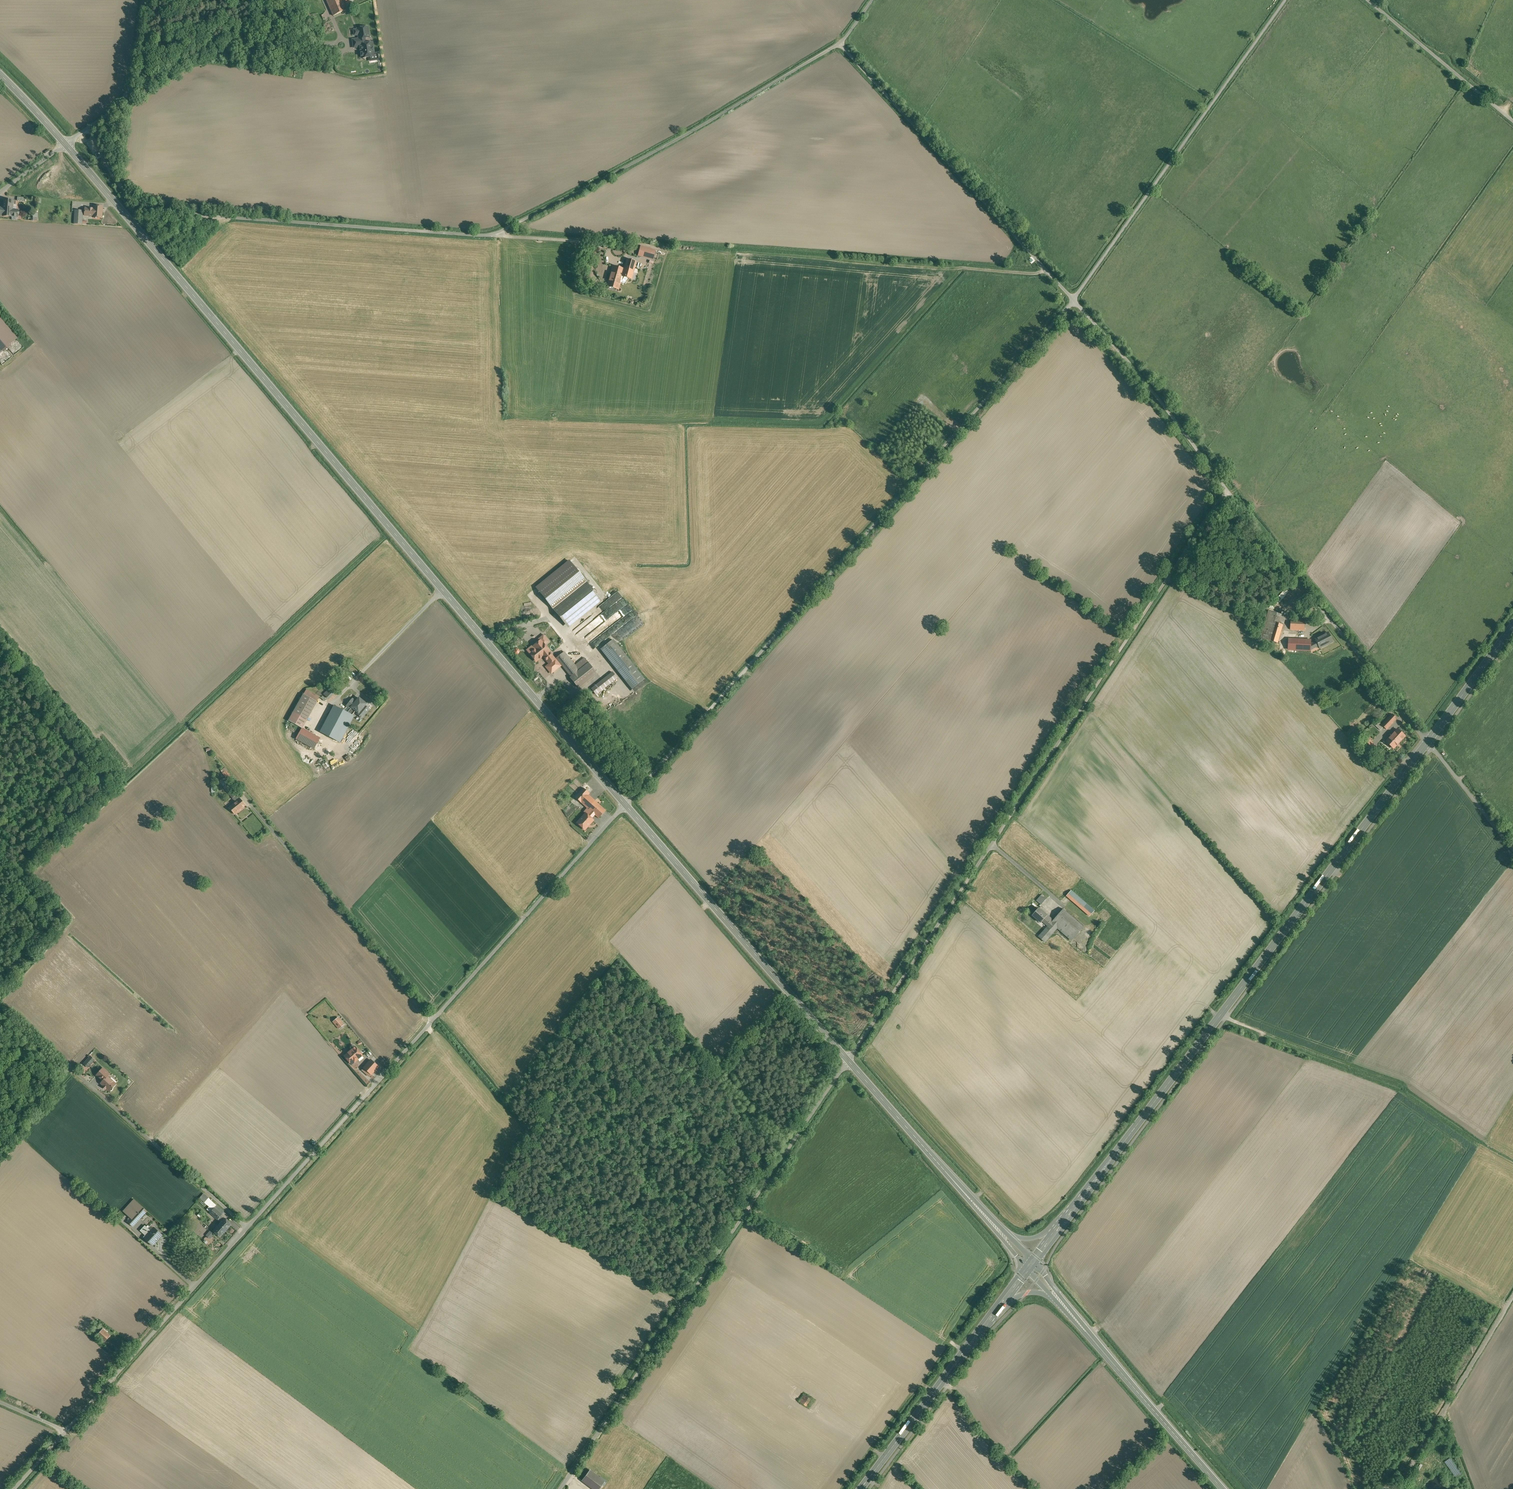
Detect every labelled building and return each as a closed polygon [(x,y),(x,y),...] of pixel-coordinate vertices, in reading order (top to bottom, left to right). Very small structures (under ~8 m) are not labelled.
[(334,16),(349,10),(346,3),(353,0),(327,0),(334,16)] [(359,39),(353,40),(354,48),(360,47),(362,58),(374,57),(372,43),(366,44),(365,39),(369,38),(368,30),(365,31),(364,28),(358,29),(358,30),(354,30),(355,35),(358,35),(359,39)] [(1,209),(0,215),(3,215),(3,216),(18,217),(18,215),(19,215),(19,213),(18,212),(18,210),(13,210),(13,205),(15,205),(15,200),(5,200),(4,209),(1,209)] [(85,208),(85,215),(93,216),(93,217),(102,218),(102,207),(94,207),(94,209),(85,208)] [(82,225),(83,211),(76,210),(74,224),(82,225)] [(641,246),(638,256),(653,260),(656,251),(641,246)] [(611,274),(622,277),(631,279),(636,262),(627,259),(624,269),(613,266),(611,274)] [(618,289),(622,277),(611,274),(607,286),(618,289)] [(16,339),(0,319),(0,353),(16,339)] [(571,561),(538,588),(570,629),(605,602),(571,561)] [(1270,610),(1262,640),(1282,646),(1290,617),(1270,610)] [(1292,620),(1290,630),(1306,630),(1306,621),(1292,620)] [(1316,641),(1310,644),(1310,650),(1319,646),(1320,648),(1333,642),(1328,632),(1315,639),(1316,641)] [(1311,640),(1289,639),(1288,650),(1310,651),(1310,650),(1310,644),(1311,640)] [(549,664),(555,659),(548,651),(549,651),(541,640),(536,644),(538,647),(530,654),(536,661),(543,656),(549,664)] [(615,640),(602,651),(634,690),(647,680),(615,640)] [(571,677),(570,678),(578,688),(596,673),(588,663),(579,670),(565,652),(557,658),(571,677)] [(555,659),(549,664),(546,667),(551,673),(561,666),(555,659)] [(619,679),(614,673),(592,689),(597,695),(619,679)] [(324,694),(322,699),(326,702),(327,700),(330,701),(338,694),(331,688),(324,694)] [(308,690),(290,722),(305,730),(321,697),(308,690)] [(359,713),(363,709),(367,705),(360,699),(352,707),(353,708),(356,711),(359,713)] [(347,726),(352,715),(356,711),(353,708),(348,713),(333,705),(328,715),(331,717),(322,734),(335,741),(344,724),(347,726)] [(367,713),(363,709),(359,713),(358,715),(362,718),(367,713)] [(1384,729),(1387,730),(1399,719),(1394,713),(1383,725),(1380,720),(1375,726),(1380,731),(1384,729)] [(323,740),(305,730),(298,740),(316,751),(323,740)] [(1386,741),(1393,748),(1405,736),(1398,730),(1386,741)] [(1381,748),(1370,739),(1363,744),(1374,754),(1381,748)] [(222,773),(228,781),(229,779),(237,789),(241,786),(233,776),(232,778),(226,770),(222,773)] [(232,798),(237,794),(228,784),(224,787),(232,798)] [(588,809),(595,801),(588,795),(593,790),(587,784),(575,797),(588,809)] [(246,805),(237,794),(232,798),(235,802),(229,807),(235,814),(246,805)] [(606,811),(595,801),(588,809),(591,811),(587,815),(585,814),(577,823),(585,830),(593,820),(591,818),(595,815),(599,818),(606,811)] [(1072,890),(1068,896),(1090,917),(1095,910),(1072,890)] [(1043,894),(1037,902),(1042,905),(1048,899),(1043,894)] [(1032,915),(1041,923),(1042,921),(1046,917),(1047,915),(1042,910),(1041,910),(1039,908),(1032,915)] [(1048,926),(1039,937),(1045,942),(1057,927),(1072,940),(1081,930),(1061,912),(1052,922),(1046,917),(1042,921),(1048,926)] [(333,1022),(339,1029),(344,1024),(338,1018),(333,1022)] [(355,1047),(344,1056),(351,1064),(362,1055),(355,1047)] [(90,1056),(84,1063),(88,1067),(95,1060),(90,1056)] [(371,1060),(364,1067),(371,1074),(378,1067),(371,1060)] [(97,1075),(103,1081),(107,1076),(108,1077),(110,1074),(103,1068),(97,1075)] [(104,1086),(103,1087),(106,1089),(107,1088),(110,1091),(110,1090),(112,1090),(113,1089),(113,1088),(116,1084),(108,1077),(107,1076),(103,1081),(101,1083),(104,1086)] [(204,1195),(199,1201),(203,1206),(207,1204),(213,1209),(215,1205),(204,1195)] [(147,1211),(134,1199),(123,1211),(131,1218),(128,1222),(133,1226),(147,1211)] [(224,1212),(216,1206),(214,1208),(222,1215),(224,1212)] [(222,1215),(214,1208),(210,1213),(218,1219),(221,1216),(222,1215)] [(226,1218),(225,1220),(221,1216),(218,1219),(221,1223),(214,1231),(220,1237),(231,1225),(229,1223),(230,1222),(226,1218)] [(145,1225),(140,1231),(145,1235),(143,1237),(153,1246),(162,1235),(154,1227),(151,1231),(145,1225)] [(104,1330),(98,1336),(105,1342),(111,1336),(104,1330)] [(963,1399),(956,1391),(952,1395),(959,1403),(963,1399)] [(804,1395),(800,1402),(806,1406),(810,1398),(804,1395)] [(590,1470),(582,1480),(595,1488),(599,1488),(605,1480),(590,1470)]
